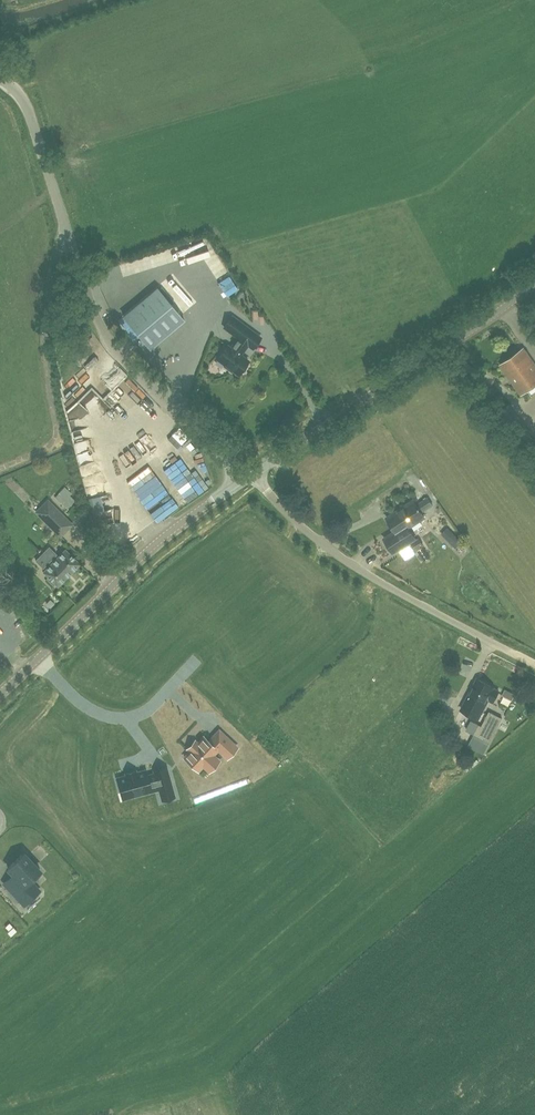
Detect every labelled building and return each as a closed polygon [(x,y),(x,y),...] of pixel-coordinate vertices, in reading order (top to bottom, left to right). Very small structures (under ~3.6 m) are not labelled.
[(175,261),(190,258),(187,245),(172,248),(175,261)] [(147,269),(162,266),(160,254),(144,257),(147,269)] [(218,255),(207,261),(212,270),(223,264),(218,255)] [(135,273),(142,271),(138,260),(131,262),(135,273)] [(212,276),(233,297),(242,288),(222,267),(212,276)] [(171,278),(165,283),(185,309),(196,300),(176,276),(172,280),(171,278)] [(157,287),(123,315),(151,349),(185,321),(157,287)] [(240,372),(243,373),(248,366),(247,363),(249,361),(241,355),(248,345),(253,348),(261,337),(232,317),(224,328),(238,338),(231,348),(228,346),(218,359),(225,365),(224,366),(232,372),(233,370),(239,375),(240,372)] [(527,369),(534,364),(523,349),(501,365),(509,376),(516,371),(517,373),(526,367),(527,369)] [(509,376),(521,394),(534,384),(534,365),(534,364),(527,369),(526,367),(517,373),(516,371),(509,376)] [(114,405),(122,399),(118,393),(110,399),(114,405)] [(88,436),(90,436),(88,428),(75,432),(77,443),(76,444),(77,450),(91,447),(88,436)] [(148,445),(156,456),(162,451),(154,441),(148,445)] [(79,462),(99,460),(97,451),(78,453),(79,462)] [(81,466),(83,474),(97,469),(94,461),(81,466)] [(201,493),(211,487),(195,465),(185,472),(201,493)] [(136,479),(147,495),(158,487),(147,471),(136,479)] [(176,484),(181,480),(177,474),(171,478),(176,484)] [(101,492),(110,491),(109,483),(99,485),(101,492)] [(67,487),(57,497),(67,508),(77,499),(67,487)] [(98,508),(114,503),(111,494),(95,499),(98,508)] [(173,512),(171,506),(170,506),(166,495),(154,500),(160,517),(173,512)] [(48,501),(37,512),(60,535),(71,524),(48,501)] [(380,544),(379,546),(388,552),(389,550),(397,555),(402,548),(410,553),(418,539),(402,529),(408,520),(398,514),(397,516),(392,513),(374,541),(380,544)] [(458,549),(464,544),(457,534),(451,539),(458,549)] [(63,566),(70,574),(80,564),(65,549),(65,550),(58,557),(55,555),(56,554),(49,547),(43,554),(50,561),(49,562),(51,564),(54,561),(59,566),(63,566)] [(58,586),(70,574),(63,566),(59,566),(54,561),(51,564),(49,562),(50,561),(43,554),(36,561),(43,568),(44,567),(46,569),(44,571),(43,572),(44,572),(49,577),(47,579),(54,586),(56,584),(57,585),(58,586)] [(464,702),(461,709),(478,718),(482,712),(488,700),(492,702),(498,691),(492,688),(493,687),(477,679),(464,702)] [(472,721),(467,730),(474,734),(468,746),(483,754),(490,743),(502,718),(489,712),(482,726),(472,721)] [(219,730),(208,742),(204,737),(198,744),(195,741),(188,749),(190,751),(185,758),(198,770),(203,766),(209,771),(219,761),(213,755),(218,749),(227,758),(237,747),(219,730)] [(132,796),(149,791),(160,788),(161,790),(163,800),(173,798),(175,797),(170,780),(167,768),(155,771),(156,774),(150,775),(147,776),(145,771),(136,773),(135,770),(126,773),(127,776),(118,778),(122,793),(131,790),(132,796)] [(8,868),(13,873),(3,882),(25,905),(40,891),(30,881),(40,871),(24,853),(8,868)]
